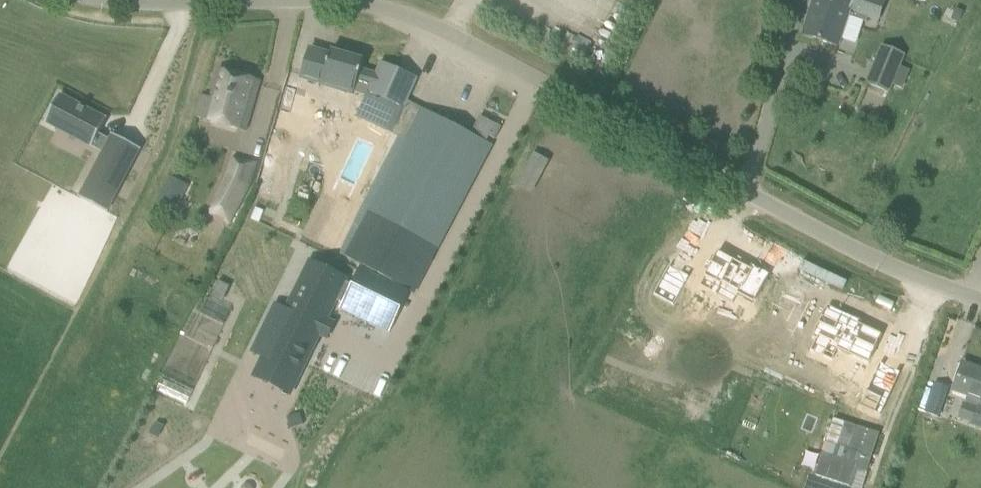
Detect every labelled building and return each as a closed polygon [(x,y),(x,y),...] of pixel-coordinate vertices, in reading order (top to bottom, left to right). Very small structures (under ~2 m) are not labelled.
[(802,35),(838,46),(844,27),(848,15),(849,11),(867,17),(873,0),(813,0),(808,16),(802,35)] [(956,8),(951,19),(959,22),(964,12),(956,8)] [(882,45),(867,82),(888,91),(904,54),(882,45)] [(309,48),(301,77),(323,84),(353,92),(365,96),(356,117),(391,133),(345,234),(335,256),(361,269),(409,291),(414,294),(439,249),(437,248),(482,164),(491,146),(420,109),(421,107),(407,100),(416,79),(380,63),(375,73),(360,69),(363,60),(331,51),(330,54),(309,48)] [(218,69),(209,98),(216,100),(210,122),(236,129),(245,132),(246,129),(260,81),(218,69)] [(282,90),(276,111),(301,118),(306,97),(282,90)] [(140,148),(112,134),(110,139),(99,134),(106,119),(59,95),(45,122),(103,153),(79,198),(106,212),(140,148)] [(176,209),(188,185),(169,176),(157,200),(176,209)] [(228,176),(209,214),(212,215),(215,214),(225,219),(225,222),(229,224),(249,185),(228,176)] [(718,250),(699,285),(732,303),(739,291),(755,299),(769,272),(753,264),(751,268),(718,250)] [(276,304),(253,353),(263,358),(262,359),(298,377),(335,300),(345,305),(354,285),(345,280),(347,277),(311,260),(286,309),(276,304)] [(669,265),(653,295),(674,306),(690,276),(669,265)] [(345,305),(342,311),(372,325),(389,332),(409,291),(361,269),(354,285),(345,305)] [(815,338),(810,349),(833,359),(839,348),(870,362),(884,332),(860,321),(862,316),(831,302),(829,308),(826,306),(812,337),(815,338)] [(880,359),(866,389),(880,395),(874,409),(883,413),(902,369),(880,359)] [(962,363),(955,382),(953,390),(980,399),(977,406),(970,425),(980,429),(980,370),(962,363)] [(948,387),(936,383),(926,413),(938,417),(948,387)] [(833,419),(815,475),(849,485),(854,468),(866,472),(878,434),(833,419)]
